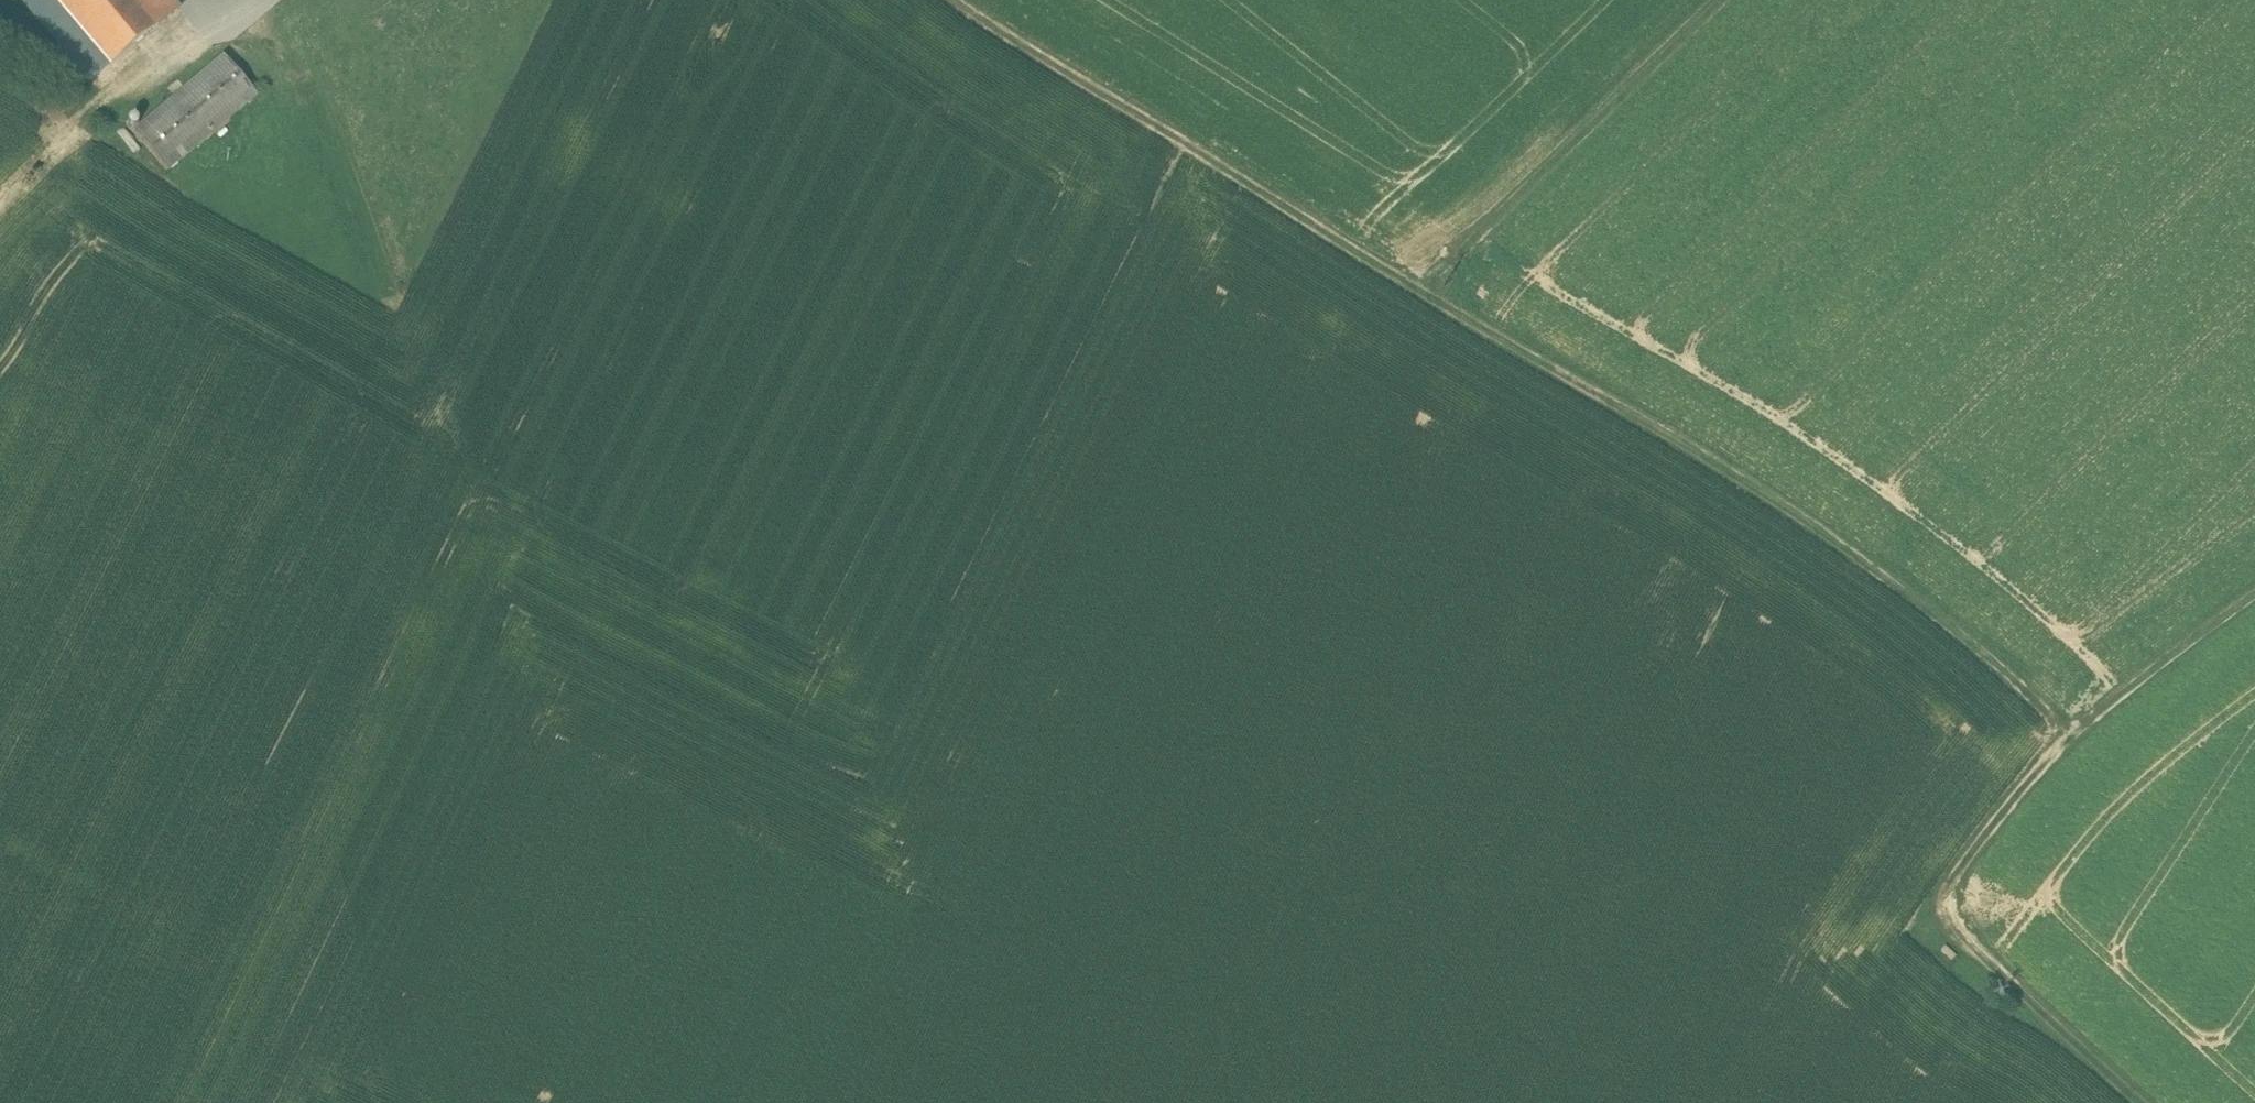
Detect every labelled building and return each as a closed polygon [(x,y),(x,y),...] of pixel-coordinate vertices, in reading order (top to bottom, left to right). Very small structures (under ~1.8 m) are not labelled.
[(137,0),(21,0),(92,82),(159,25),(137,0)] [(174,0),(137,0),(159,25),(180,7),(174,0)] [(225,56),(135,132),(167,169),(257,93),(225,56)]
